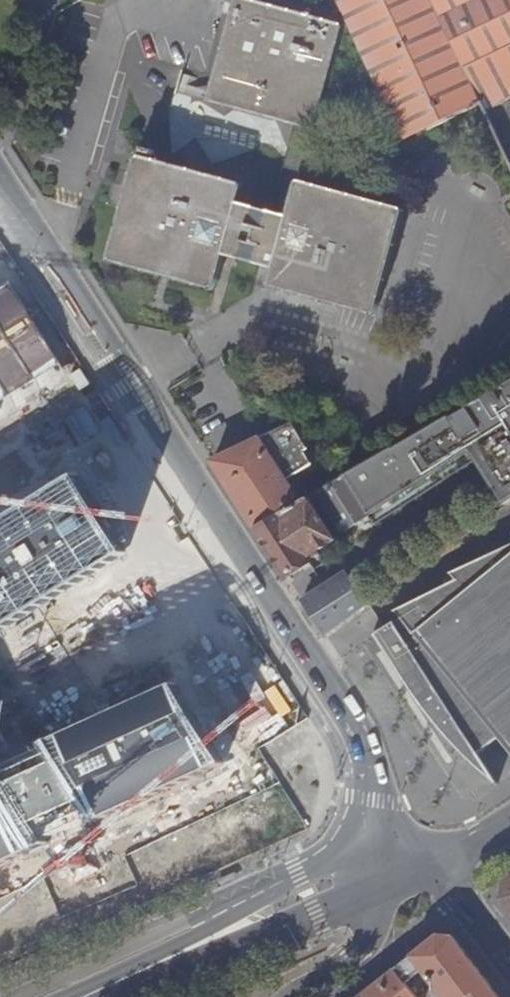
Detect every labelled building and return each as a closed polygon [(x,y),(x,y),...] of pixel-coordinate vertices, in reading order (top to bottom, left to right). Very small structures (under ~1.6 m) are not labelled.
[(313,128),(315,128),(322,103),(343,23),(257,0),(236,0),(208,100),(298,124),(313,128)] [(481,101),(434,0),(340,0),(404,139),(481,101)] [(481,101),(485,111),(509,96),(509,0),(434,0),(481,101)] [(290,214),(299,182),(313,128),(298,124),(274,211),(290,214)] [(406,210),(299,182),(290,214),(274,211),(238,201),(242,182),(139,154),(124,208),(110,259),(160,273),(170,275),(214,287),(223,255),(233,257),(260,264),(274,268),(270,287),(377,316),(406,210)] [(62,364),(12,282),(0,290),(0,403),(62,364)] [(506,506),(509,503),(509,383),(368,465),(312,497),(313,499),(311,501),(316,510),(321,507),(321,506),(326,503),(344,532),(471,452),(506,506)] [(267,436),(214,461),(258,528),(300,504),(287,480),(312,465),(303,451),(307,449),(292,424),(267,436)] [(128,554),(76,472),(0,520),(0,635),(128,554)] [(300,504),(258,528),(288,576),(311,562),(306,555),(334,538),(316,510),(311,501),(313,499),(312,497),(300,504)] [(188,532),(65,603),(92,650),(215,579),(188,532)] [(453,574),(453,575),(455,575),(457,581),(395,611),(396,612),(397,611),(401,618),(377,634),(385,648),(413,690),(428,711),(438,724),(473,761),(489,775),(500,784),(482,753),(502,738),(509,748),(509,547),(453,574)] [(303,600),(325,634),(354,614),(367,605),(346,573),(303,600)] [(243,603),(199,620),(226,688),(269,671),(243,603)] [(224,763),(177,683),(44,743),(45,745),(0,765),(0,864),(43,844),(41,839),(91,816),(93,822),(224,763)] [(501,885),(499,900),(509,914),(509,877),(501,885)] [(455,938),(440,935),(395,970),(395,971),(406,984),(423,970),(443,996),(499,996),(455,938)] [(395,971),(362,996),(416,996),(406,984),(395,971)]
